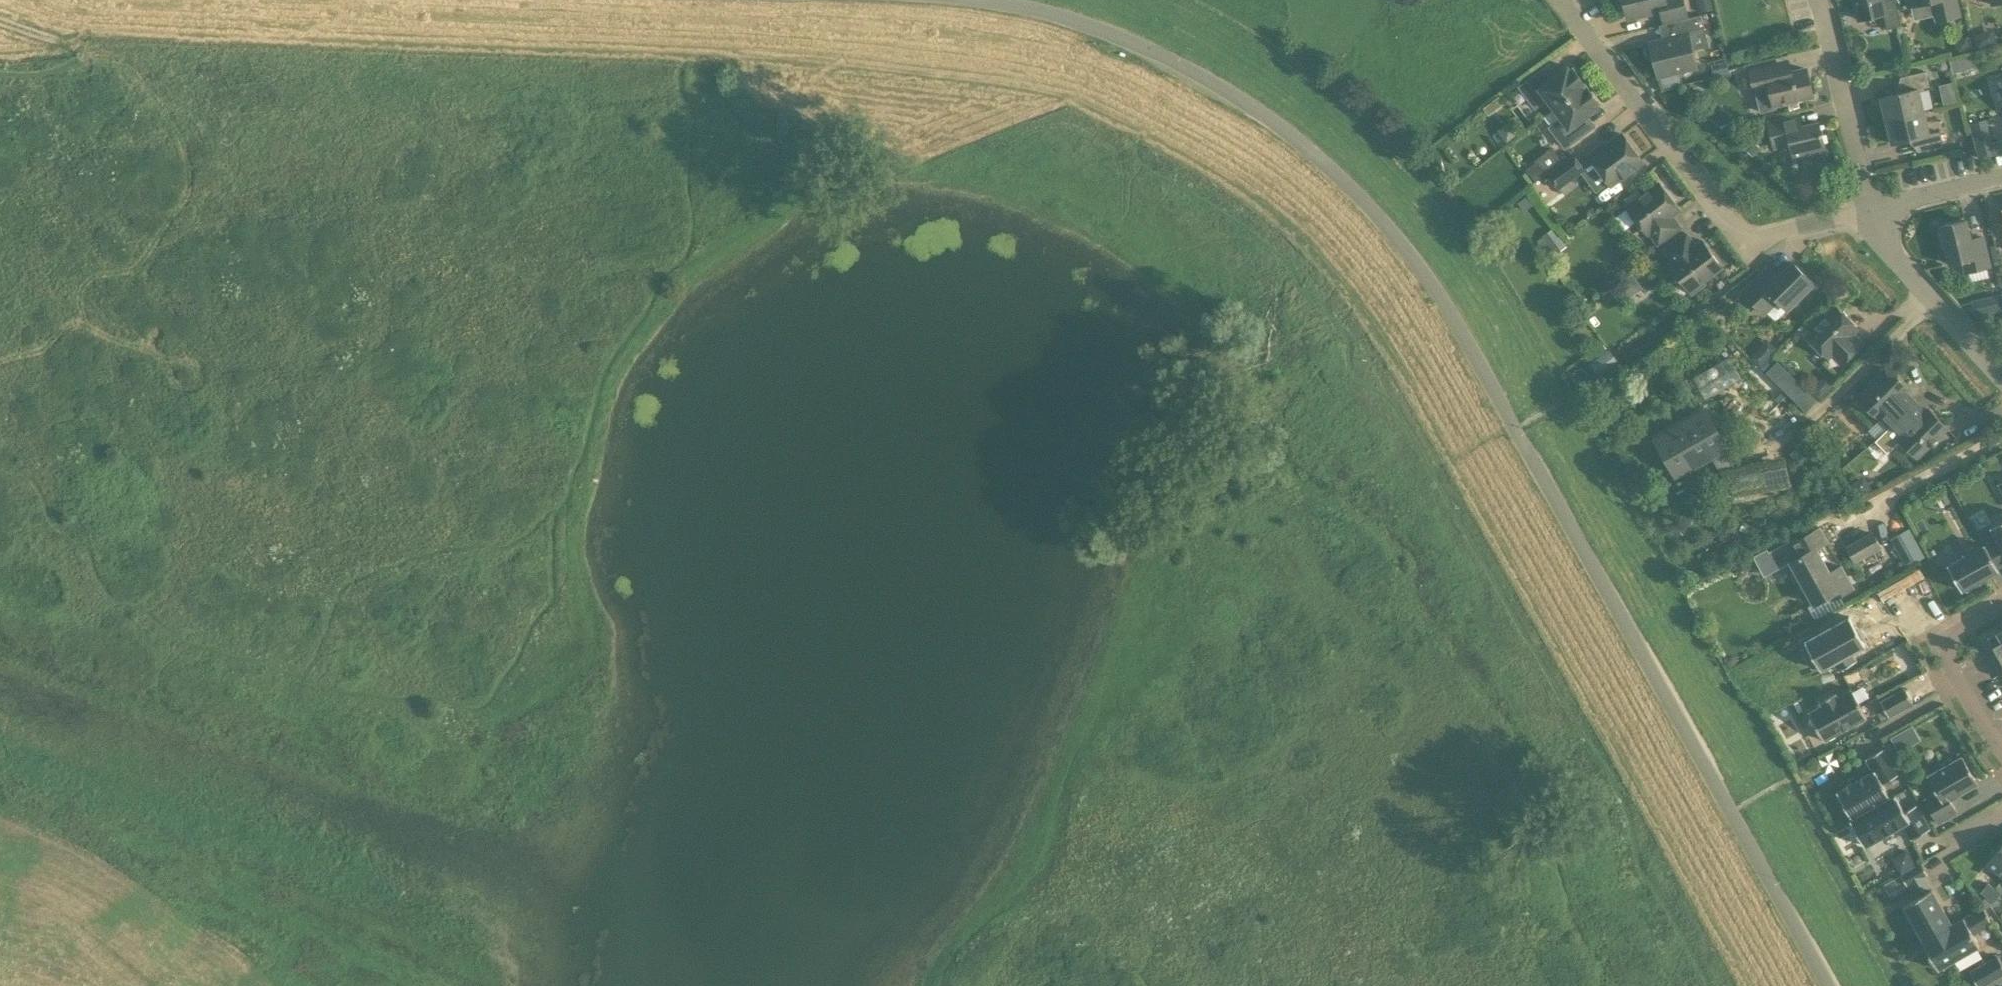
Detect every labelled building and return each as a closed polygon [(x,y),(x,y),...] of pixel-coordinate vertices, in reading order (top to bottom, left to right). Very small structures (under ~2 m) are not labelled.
[(1664,24),(1688,18),(1684,0),(1623,0),(1628,18),(1660,10),(1664,24)] [(1713,8),(1711,0),(1699,0),(1701,11),(1713,8)] [(1886,29),(1901,25),(1895,0),(1855,0),(1860,20),(1883,14),(1886,29)] [(1932,1),(1935,13),(1943,12),(1945,19),(1959,15),(1955,0),(1908,0),(1910,6),(1932,1)] [(1675,21),(1678,35),(1650,42),(1650,44),(1648,44),(1646,48),(1648,57),(1652,59),(1654,58),(1658,77),(1697,68),(1689,34),(1705,30),(1701,15),(1675,21)] [(1967,33),(1954,37),(1957,50),(1971,47),(1967,33)] [(1716,73),(1731,70),(1727,54),(1712,58),(1716,73)] [(1774,106),(1813,96),(1806,69),(1780,75),(1777,64),(1750,70),(1760,112),(1775,109),(1774,106)] [(1536,108),(1547,99),(1555,109),(1586,85),(1573,68),(1570,70),(1568,67),(1551,80),(1543,70),(1520,88),(1536,108)] [(1904,92),(1881,98),(1886,121),(1924,112),(1918,89),(1929,86),(1926,71),(1901,77),(1904,92)] [(1562,119),(1551,128),(1566,148),(1589,131),(1581,121),(1598,108),(1596,105),(1599,103),(1586,85),(1555,109),(1562,119)] [(1722,128),(1730,119),(1720,110),(1712,118),(1722,128)] [(1892,144),(1915,138),(1918,153),(1944,146),(1940,132),(1929,134),(1924,112),(1886,121),(1892,144)] [(1998,152),(1991,130),(1982,133),(1977,113),(1966,117),(1978,158),(1998,152)] [(1794,157),(1803,155),(1806,169),(1825,164),(1821,151),(1826,150),(1819,122),(1796,128),(1793,116),(1768,123),(1774,148),(1791,144),(1794,157)] [(1509,120),(1497,128),(1506,139),(1517,131),(1509,120)] [(1736,128),(1729,135),(1738,143),(1745,136),(1736,128)] [(1611,185),(1643,161),(1623,134),(1602,149),(1601,147),(1589,156),(1611,185)] [(1758,146),(1747,138),(1740,146),(1751,154),(1758,146)] [(1558,190),(1584,170),(1571,152),(1545,172),(1558,190)] [(1537,159),(1526,168),(1534,179),(1546,171),(1537,159)] [(1659,244),(1681,228),(1672,215),(1679,210),(1660,183),(1642,196),(1637,190),(1625,199),(1630,205),(1628,207),(1647,234),(1649,232),(1659,244)] [(1532,205),(1526,196),(1518,202),(1524,210),(1532,205)] [(1965,221),(1940,227),(1942,233),(1939,233),(1942,246),(1945,246),(1949,264),(1963,261),(1966,273),(1989,267),(1984,244),(1972,247),(1965,221)] [(1550,260),(1566,247),(1553,230),(1537,243),(1550,260)] [(1703,281),(1722,267),(1702,240),(1696,245),(1687,233),(1665,250),(1674,262),(1670,264),(1692,294),(1705,284),(1703,281)] [(1787,309),(1813,284),(1793,262),(1771,283),(1762,273),(1743,292),(1761,311),(1767,305),(1770,308),(1778,300),(1787,309)] [(1641,287),(1631,273),(1611,288),(1621,302),(1641,287)] [(2001,311),(2001,293),(1970,301),(1973,315),(1988,311),(1989,314),(2001,311)] [(1842,363),(1862,344),(1851,333),(1857,328),(1837,308),(1807,337),(1827,357),(1831,353),(1842,363)] [(1583,309),(1578,309),(1576,314),(1579,318),(1584,318),(1586,313),(1583,309)] [(1749,359),(1758,368),(1770,356),(1761,347),(1749,359)] [(1608,348),(1589,363),(1598,375),(1617,361),(1608,348)] [(1729,356),(1693,376),(1705,398),(1742,378),(1729,356)] [(1803,411),(1815,399),(1776,358),(1764,370),(1803,411)] [(1890,425),(1915,402),(1905,392),(1908,389),(1888,369),(1858,398),(1878,418),(1880,416),(1890,425)] [(1819,379),(1810,387),(1819,396),(1828,388),(1819,379)] [(1781,391),(1775,398),(1779,402),(1786,396),(1781,391)] [(1915,402),(1890,425),(1900,435),(1897,438),(1917,458),(1947,429),(1927,409),(1924,412),(1915,402)] [(1676,473),(1723,446),(1705,413),(1657,440),(1676,473)] [(1812,429),(1815,432),(1820,437),(1828,429),(1823,424),(1820,421),(1812,429)] [(1870,489),(1861,477),(1849,486),(1857,497),(1870,489)] [(1991,527),(1998,540),(2001,547),(2001,521),(1991,527)] [(1761,569),(1768,572),(1789,561),(1813,604),(1828,595),(1831,599),(1852,588),(1839,565),(1829,571),(1815,547),(1827,541),(1818,526),(1789,543),(1787,539),(1754,556),(1761,569)] [(1890,539),(1906,567),(1925,557),(1909,528),(1890,539)] [(1855,563),(1882,547),(1872,531),(1845,546),(1855,563)] [(1998,540),(1986,547),(1985,546),(1948,567),(1961,591),(1964,589),(1966,593),(1980,585),(1978,581),(1998,570),(1997,568),(2001,566),(2001,547),(1998,540)] [(1926,593),(1913,569),(1867,595),(1881,619),(1926,593)] [(1851,652),(1865,644),(1849,616),(1805,641),(1808,647),(1804,650),(1812,666),(1817,663),(1821,669),(1835,661),(1840,670),(1856,661),(1851,652)] [(1993,647),(2001,663),(2001,642),(1993,647)] [(1894,650),(1900,661),(1911,655),(1905,644),(1894,650)] [(1880,702),(1888,716),(1913,703),(1905,688),(1880,702)] [(1867,718),(1852,690),(1838,698),(1836,694),(1821,702),(1823,706),(1809,714),(1825,742),(1867,718)] [(1890,735),(1897,750),(1919,739),(1913,725),(1890,735)] [(1852,821),(1891,799),(1883,785),(1898,776),(1883,750),(1867,759),(1874,772),(1837,793),(1852,821)] [(1939,789),(1937,794),(1925,801),(1938,824),(1957,812),(1950,800),(1978,784),(1963,757),(1954,762),(1952,759),(1941,765),(1943,769),(1931,776),(1939,789)] [(1896,796),(1891,799),(1852,821),(1850,822),(1865,847),(1903,825),(1912,840),(1930,830),(1917,806),(1905,812),(1896,796)] [(1987,863),(2001,876),(2001,845),(1987,863)] [(1922,864),(1901,876),(1907,886),(1928,875),(1922,864)] [(1988,882),(1980,891),(1988,898),(1995,889),(1988,882)] [(1992,902),(2000,892),(1995,889),(1988,898),(1992,902)] [(1924,941),(1952,925),(1932,890),(1904,906),(1924,941)] [(1952,925),(1924,941),(1923,942),(1939,970),(1980,946),(1974,935),(1993,924),(1984,908),(1965,919),(1964,918),(1952,925)] [(1978,985),(1985,985),(2001,976),(2001,964),(1998,957),(1970,973),(1978,985)]
